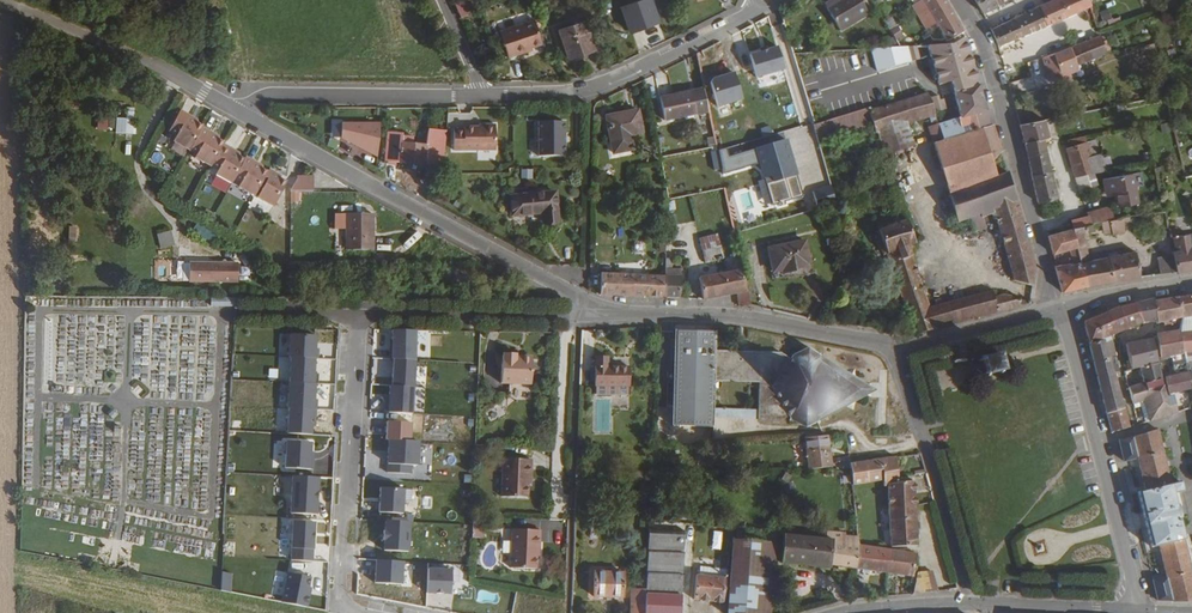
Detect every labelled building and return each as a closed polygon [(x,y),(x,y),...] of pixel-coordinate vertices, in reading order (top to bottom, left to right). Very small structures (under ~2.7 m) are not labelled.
[(460,15),(469,11),(464,0),(453,0),(460,15)] [(654,0),(638,0),(626,4),(634,29),(661,22),(654,0)] [(872,13),(865,0),(838,0),(829,5),(844,29),(872,13)] [(948,41),(965,32),(946,0),(924,0),(948,41)] [(996,0),(977,0),(984,12),(998,4),(996,0)] [(1042,5),(1049,24),(1093,5),(1092,0),(1053,0),(1042,5)] [(1042,5),(992,29),(1000,45),(1049,24),(1042,5)] [(895,40),(903,36),(893,17),(885,21),(895,40)] [(534,47),(544,43),(536,20),(501,32),(510,58),(528,51),(528,49),(534,47)] [(602,51),(593,20),(569,28),(577,59),(602,51)] [(1102,42),(1100,36),(1072,47),(1079,69),(1085,67),(1084,63),(1111,52),(1107,41),(1102,42)] [(1079,69),(1072,47),(1044,57),(1050,75),(1060,71),(1062,76),(1079,69)] [(664,110),(708,102),(703,80),(660,88),(664,110)] [(936,119),(938,124),(943,141),(994,125),(992,119),(989,120),(980,86),(955,93),(957,103),(955,104),(958,116),(950,119),(951,121),(947,123),(945,117),(936,119)] [(935,115),(929,93),(871,112),(875,124),(886,158),(914,149),(906,125),(935,115)] [(190,148),(203,125),(205,122),(179,108),(166,129),(175,133),(172,139),(190,148)] [(870,108),(816,125),(821,140),(875,124),(871,112),(870,108)] [(116,115),(116,134),(135,134),(135,115),(116,115)] [(640,115),(607,119),(612,157),(632,154),(630,139),(643,137),(640,115)] [(567,118),(539,118),(539,152),(567,153),(567,118)] [(1045,119),(1020,124),(1032,176),(1052,171),(1046,144),(1045,142),(1048,141),(1048,137),(1049,137),(1045,119)] [(378,157),(380,120),(342,120),(341,137),(378,157)] [(497,149),(497,121),(455,122),(454,149),(497,149)] [(341,134),(341,122),(334,122),(333,134),(341,134)] [(933,144),(943,141),(938,124),(928,127),(933,144)] [(212,165),(223,143),(226,138),(203,125),(190,148),(196,151),(193,156),(212,165)] [(1002,152),(994,125),(943,141),(933,144),(949,195),(996,176),(991,162),(1002,152)] [(447,131),(429,129),(427,145),(426,164),(443,166),(447,131)] [(384,159),(398,161),(402,131),(387,130),(384,159)] [(402,141),(399,161),(426,164),(427,145),(413,143),(402,141)] [(783,162),(790,159),(784,141),(776,143),(783,162)] [(234,177),(247,155),(223,143),(212,165),(217,168),(214,173),(231,182),(234,177)] [(1098,174),(1088,143),(1068,149),(1077,178),(1089,176),(1098,174)] [(255,195),(270,167),(247,155),(234,177),(239,180),(237,185),(255,195)] [(451,181),(459,181),(459,161),(452,161),(451,181)] [(288,177),(270,167),(255,195),(274,204),(288,177)] [(1058,196),(1052,171),(1032,176),(1038,200),(1058,196)] [(996,221),(1015,281),(1033,285),(1036,266),(1008,172),(996,176),(949,195),(958,223),(970,219),(975,233),(987,229),(986,224),(996,221)] [(733,173),(722,177),(727,190),(738,186),(733,173)] [(293,202),(300,202),(299,192),(315,191),(314,174),(292,175),(293,202)] [(889,210),(902,206),(891,174),(885,176),(891,192),(884,195),(889,210)] [(1104,181),(1106,193),(1115,192),(1118,207),(1137,204),(1135,188),(1132,175),(1104,181)] [(1093,192),(1089,176),(1077,178),(1082,195),(1093,192)] [(511,215),(541,212),(543,224),(557,222),(554,193),(509,196),(511,215)] [(1174,211),(1164,213),(1176,272),(1191,270),(1191,248),(1189,233),(1179,235),(1174,211)] [(374,225),(374,212),(359,212),(348,212),(348,225),(374,225)] [(1072,221),(1074,229),(1085,225),(1083,217),(1072,221)] [(1130,226),(1128,219),(1122,220),(1123,227),(1130,226)] [(909,247),(915,244),(907,220),(879,230),(915,335),(937,328),(930,307),(909,247)] [(1114,221),(1110,222),(1112,233),(1112,235),(1124,232),(1123,227),(1122,220),(1114,221)] [(1081,261),(1088,286),(1140,277),(1136,252),(1089,260),(1085,240),(1112,233),(1110,222),(1091,226),(1073,229),(1078,246),(1081,261)] [(348,257),(374,257),(374,225),(348,225),(348,257)] [(1073,229),(1073,230),(1047,236),(1047,237),(1052,253),(1074,247),(1078,246),(1073,229)] [(171,230),(156,235),(160,249),(175,245),(171,230)] [(720,235),(702,236),(703,261),(722,260),(720,235)] [(787,274),(808,269),(807,264),(805,254),(810,253),(807,241),(771,249),(777,272),(786,270),(787,274)] [(1081,261),(1078,246),(1074,247),(1075,250),(1072,251),(1074,260),(1077,259),(1078,262),(1081,261)] [(1063,291),(1088,286),(1081,261),(1078,262),(1070,263),(1070,262),(1055,266),(1063,291)] [(239,264),(190,264),(189,282),(238,282),(239,264)] [(613,274),(603,273),(603,295),(666,297),(667,275),(636,274),(624,274),(624,270),(613,270),(613,274)] [(742,305),(743,307),(751,306),(743,270),(726,273),(731,295),(740,294),(742,305)] [(706,299),(731,295),(726,273),(702,278),(706,299)] [(681,297),(681,276),(667,275),(666,297),(681,297)] [(992,292),(930,307),(937,328),(997,312),(993,297),(992,292)] [(1003,294),(993,297),(997,312),(1019,306),(1020,297),(1003,294)] [(236,306),(237,297),(211,296),(211,306),(236,306)] [(1177,298),(1181,319),(1183,318),(1191,317),(1191,296),(1177,298)] [(1181,319),(1177,298),(1152,302),(1157,323),(1181,319)] [(1120,307),(1084,323),(1089,344),(1102,340),(1103,343),(1112,340),(1110,335),(1143,323),(1157,323),(1152,302),(1151,300),(1120,307)] [(1183,318),(1179,332),(1191,331),(1191,317),(1183,318)] [(392,329),(391,348),(389,348),(388,358),(392,358),(414,360),(416,329),(392,329)] [(714,380),(715,352),(716,333),(680,331),(674,426),(712,428),(712,420),(713,409),(714,380)] [(1183,353),(1185,361),(1189,360),(1188,354),(1191,353),(1191,331),(1179,332),(1181,353),(1183,353)] [(1179,332),(1155,336),(1160,358),(1176,355),(1180,375),(1164,378),(1168,394),(1191,389),(1187,373),(1185,363),(1185,361),(1183,353),(1181,353),(1179,332)] [(290,334),(289,357),(290,357),(315,358),(317,358),(318,348),(315,348),(313,348),(313,344),(315,342),(315,335),(290,334)] [(1131,369),(1139,367),(1157,363),(1152,339),(1125,345),(1131,369)] [(1102,340),(1089,344),(1107,413),(1124,407),(1114,374),(1117,373),(1116,358),(1112,340),(1103,343),(1102,340)] [(515,353),(502,352),(502,382),(531,383),(531,359),(530,359),(528,355),(520,355),(519,358),(515,358),(515,353)] [(763,355),(715,352),(714,380),(762,383),(763,355)] [(866,389),(809,352),(796,357),(796,364),(773,387),(795,416),(794,420),(807,424),(866,394),(866,389)] [(994,353),(995,355),(984,358),(983,355),(980,356),(981,358),(978,359),(979,362),(981,361),(984,372),(982,373),(983,375),(985,375),(986,377),(988,376),(988,374),(999,372),(999,374),(1003,373),(1002,371),(1005,370),(1004,368),(1001,368),(999,356),(1001,356),(1000,353),(998,354),(998,352),(994,353)] [(779,422),(795,416),(773,387),(796,364),(783,355),(763,355),(762,383),(760,412),(760,420),(779,422)] [(315,358),(290,357),(289,382),(315,384),(318,384),(318,373),(314,373),(315,358)] [(391,385),(413,387),(414,360),(392,358),(391,385)] [(609,373),(598,373),(597,385),(633,386),(634,368),(620,367),(620,360),(610,360),(609,373)] [(1161,381),(1157,363),(1139,367),(1142,377),(1127,381),(1129,388),(1134,387),(1161,381)] [(1135,409),(1141,407),(1145,422),(1177,413),(1173,396),(1165,397),(1161,381),(1134,387),(1135,392),(1131,393),(1135,409)] [(315,384),(289,382),(288,408),(316,409),(317,399),(314,399),(312,399),(312,395),(314,393),(315,384)] [(391,385),(388,385),(388,394),(384,394),(383,412),(411,414),(413,387),(391,385)] [(1112,432),(1130,427),(1124,407),(1107,413),(1112,432)] [(760,412),(713,409),(712,420),(760,422),(760,420),(760,412)] [(389,439),(410,441),(411,423),(387,421),(386,439),(389,439)] [(1158,601),(1191,602),(1191,571),(1174,493),(1190,489),(1187,480),(1171,484),(1159,432),(1119,441),(1123,461),(1137,458),(1145,490),(1138,492),(1143,513),(1137,515),(1140,528),(1146,527),(1151,547),(1158,545),(1166,577),(1152,580),(1158,601)] [(834,468),(829,435),(805,437),(808,468),(832,468),(834,468)] [(410,441),(389,439),(387,472),(410,474),(410,465),(417,465),(418,441),(410,441)] [(311,452),(311,442),(286,441),(285,468),(313,469),(313,459),(310,459),(311,452)] [(530,468),(531,457),(503,455),(499,493),(525,495),(526,482),(528,468),(530,468)] [(900,483),(899,477),(897,457),(867,461),(869,482),(885,481),(885,485),(890,485),(900,483)] [(869,482),(867,461),(854,462),(852,462),(853,474),(854,484),(869,482)] [(314,490),(317,490),(318,477),(292,476),(290,513),(316,514),(317,501),(314,501),(314,490)] [(917,507),(915,482),(900,483),(890,485),(890,508),(917,507)] [(403,489),(380,487),(378,512),(402,513),(403,489)] [(918,546),(917,507),(890,508),(892,546),(918,546)] [(483,538),(483,518),(473,518),(473,537),(483,538)] [(409,522),(385,520),(385,530),(383,530),(383,540),(384,540),(384,550),(408,552),(409,522)] [(314,523),(292,521),(291,561),(312,562),(314,523)] [(225,524),(215,523),(215,533),(224,534),(225,524)] [(537,527),(509,527),(509,565),(534,565),(534,552),(535,538),(537,538),(537,527)] [(685,531),(649,530),(647,568),(678,571),(676,598),(646,596),(646,612),(683,612),(685,531)] [(775,533),(750,530),(749,543),(774,545),(775,533)] [(834,543),(834,540),(785,534),(782,562),(831,567),(831,565),(834,543)] [(841,544),(834,543),(831,565),(857,569),(861,544),(859,544),(855,544),(855,537),(842,536),(841,544)] [(777,545),(774,545),(749,543),(736,541),(729,612),(770,612),(777,545)] [(857,569),(889,573),(892,550),(861,544),(857,569)] [(914,566),(917,554),(892,550),(889,573),(913,577),(912,580),(916,581),(918,573),(916,573),(917,567),(914,566)] [(921,573),(923,556),(917,554),(914,566),(917,567),(916,573),(918,573),(921,573)] [(401,584),(403,562),(376,560),(374,583),(401,584)] [(678,571),(647,568),(646,588),(646,596),(676,598),(678,571)] [(429,570),(430,590),(449,590),(448,569),(429,570)] [(626,572),(596,572),(595,596),(625,597),(625,595),(626,572)] [(281,603),(306,608),(309,594),(306,594),(310,578),(287,573),(281,603)] [(918,573),(916,581),(913,595),(938,592),(937,574),(921,573),(918,573)] [(695,600),(725,602),(728,577),(698,575),(695,600)] [(634,587),(633,596),(632,612),(646,612),(646,596),(646,588),(634,587)]
